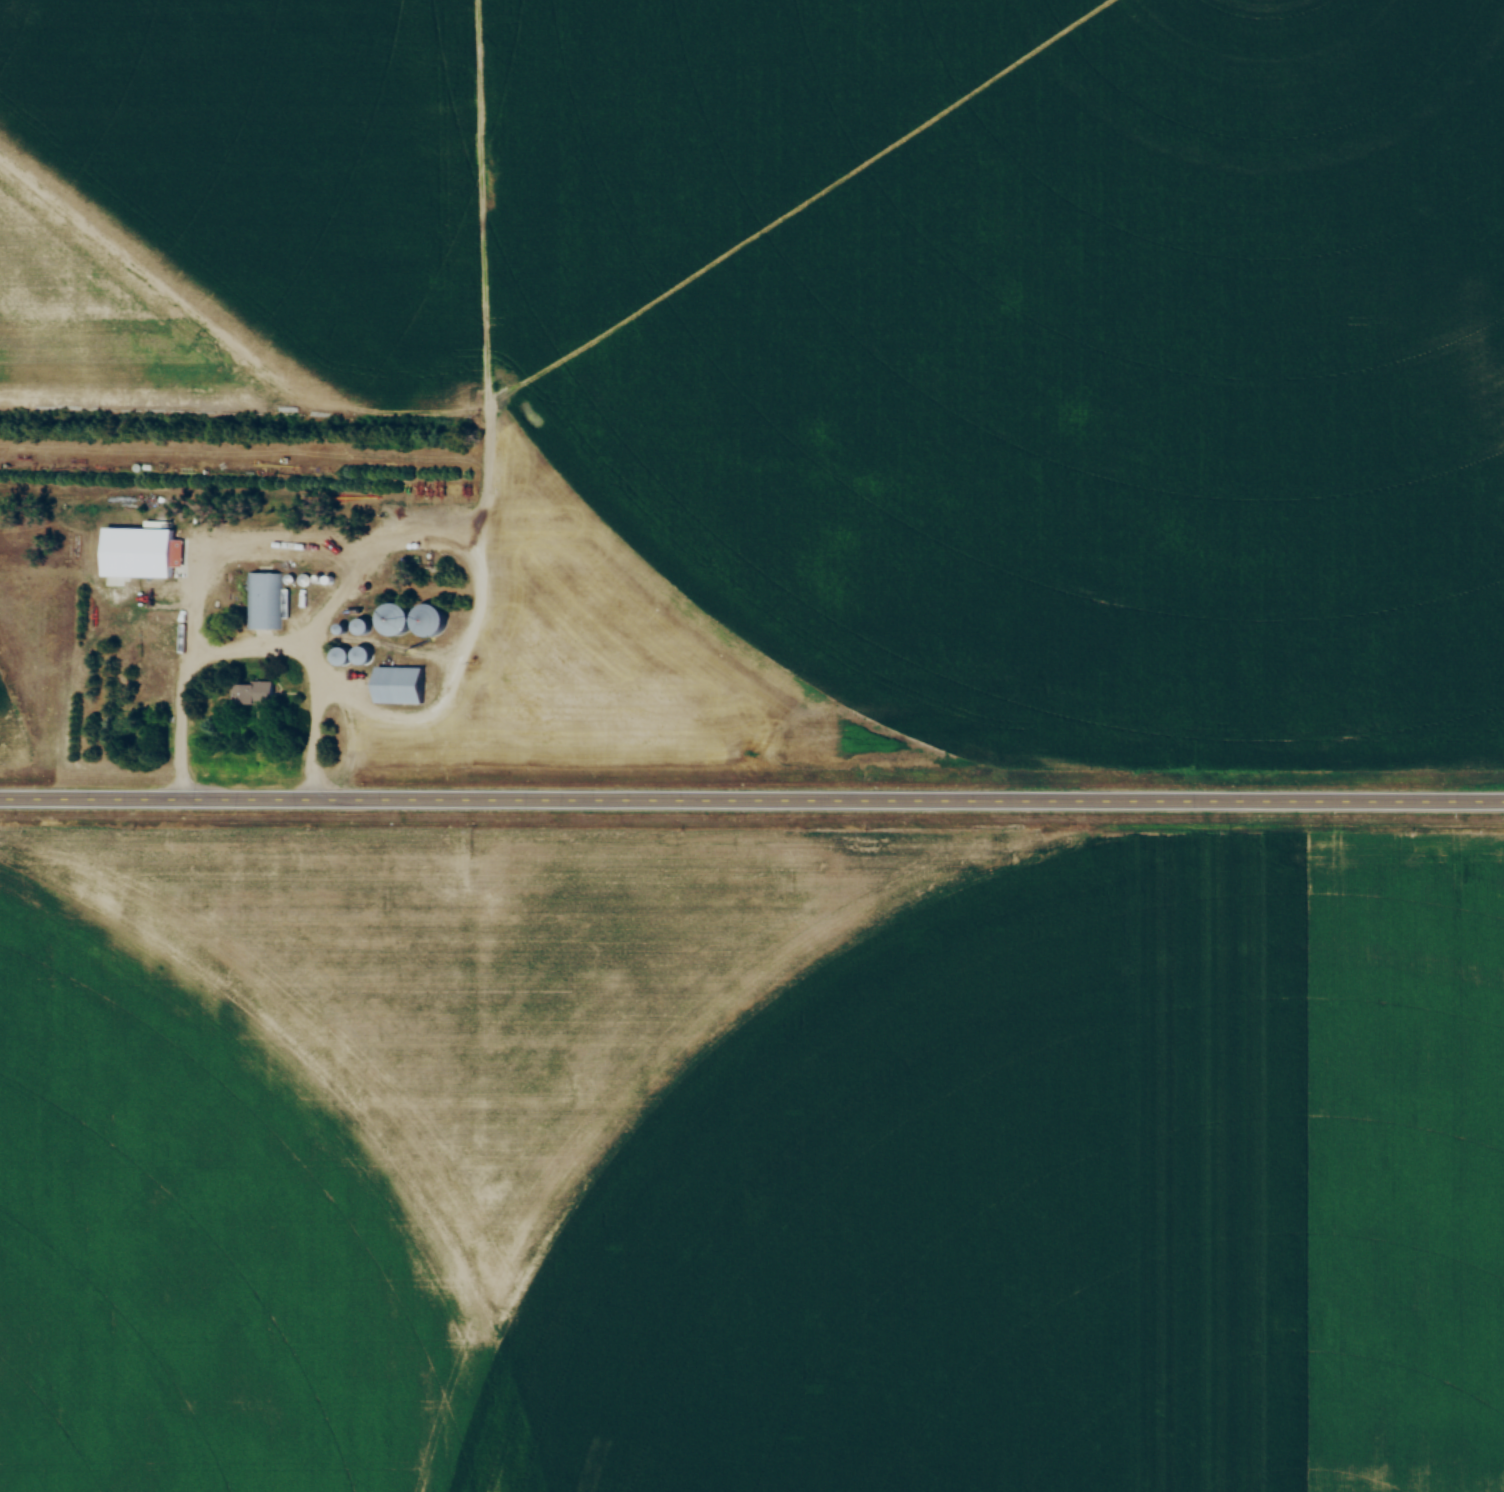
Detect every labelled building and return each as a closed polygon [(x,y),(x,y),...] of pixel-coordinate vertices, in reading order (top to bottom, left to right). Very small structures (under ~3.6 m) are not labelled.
[(246,629),(279,629),(280,573),(246,573),(246,629)] [(293,584),(296,583),(298,580),(298,577),(296,575),(293,574),(290,575),(288,578),(288,581),(290,583),(293,584)] [(309,586),(312,585),(314,583),(315,580),(314,577),(312,574),(308,574),(305,574),(303,577),(302,580),(303,583),(305,586),(309,586)] [(331,583),(333,583),(335,582),(336,579),(336,577),(334,575),(331,575),(329,577),(328,579),(329,581),(331,583)] [(400,634),(406,633),(410,629),(413,625),(415,619),(414,614),(411,609),(407,605),(402,602),(396,602),(391,604),(386,607),(383,612),(382,617),(383,623),(385,628),(389,632),(395,634),(400,634)] [(432,636),(438,634),(442,631),(446,627),(447,622),(447,616),(445,611),(441,607),(437,605),(431,604),(426,605),(421,608),(418,612),(416,618),(416,623),(418,628),(422,632),(427,635),(432,636)] [(367,634),(371,632),(373,629),(373,625),(372,621),(368,619),(364,618),(360,620),(358,624),(358,628),(360,632),(363,634),(367,634)] [(346,634),(349,632),(349,629),(348,626),(346,625),(343,625),(341,626),(340,629),(341,632),(343,634),(346,634)] [(345,665),(349,664),(352,662),(354,658),(354,653),(353,649),(349,647),(345,646),(341,647),(337,649),(335,653),(335,658),(337,662),(340,664),(345,665)] [(366,665),(370,664),(373,661),(374,657),(374,653),(372,650),(368,648),(364,647),(361,648),(358,651),(356,655),(357,659),(359,662),(362,664),(366,665)] [(275,705),(275,682),(236,682),(236,705),(275,705)]
